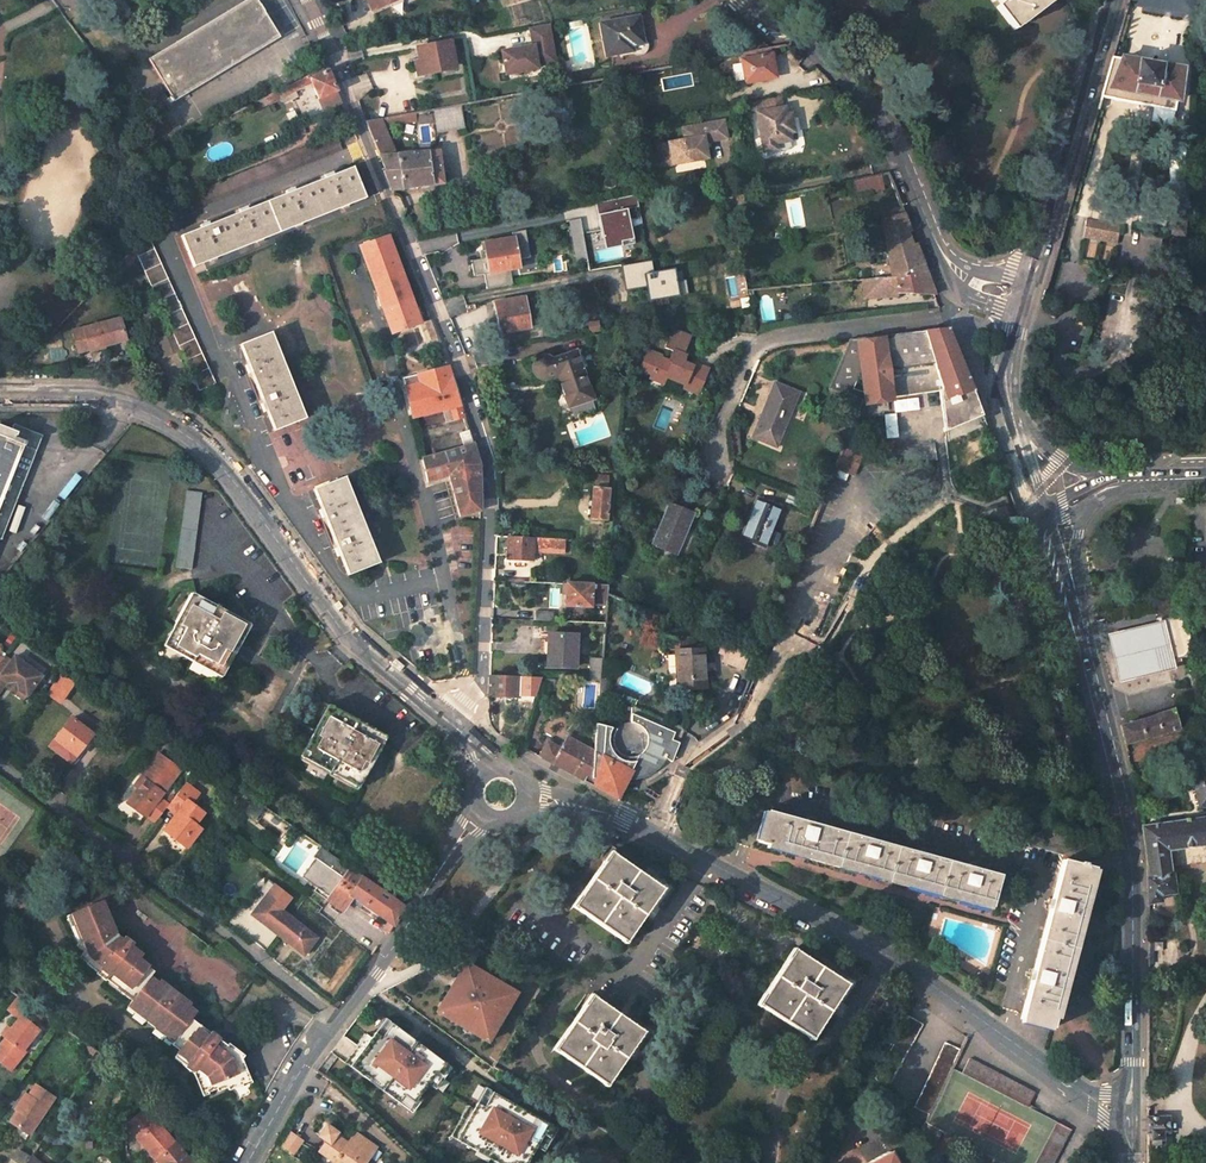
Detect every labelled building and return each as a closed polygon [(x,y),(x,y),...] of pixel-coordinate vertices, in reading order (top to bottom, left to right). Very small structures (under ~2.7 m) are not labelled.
[(259,0),(243,0),(150,56),(172,93),(170,94),(173,100),(175,98),(176,101),(281,36),(259,0)] [(374,13),(400,0),(367,0),(374,13)] [(1014,33),(1052,6),(1047,0),(990,0),(1014,33)] [(1138,10),(1191,15),(1192,0),(1138,0),(1138,10)] [(639,20),(602,27),(608,58),(633,54),(632,48),(643,46),(639,20)] [(503,54),(506,77),(538,72),(537,67),(555,64),(549,29),(531,32),(534,49),(503,54)] [(449,47),(420,52),(421,63),(414,64),(417,79),(425,78),(425,75),(453,70),(449,47)] [(770,57),(743,62),(747,84),(774,79),(770,57)] [(1174,104),(1180,72),(1111,59),(1099,100),(1171,113),(1173,104),(1174,104)] [(313,83),(320,99),(337,92),(326,66),(309,74),(313,83)] [(284,97),(295,92),(313,83),(309,74),(280,89),(284,97)] [(565,76),(561,77),(563,89),(572,87),(570,75),(565,76)] [(352,98),(372,93),(369,80),(348,85),(352,98)] [(791,116),(786,117),(785,110),(757,114),(763,152),(774,150),(774,144),(790,141),(789,134),(794,134),(791,116)] [(416,115),(418,126),(436,124),(434,112),(416,115)] [(444,186),(439,153),(396,160),(386,130),(405,127),(403,118),(366,124),(386,171),(384,172),(392,191),(444,186)] [(727,140),(724,122),(681,130),(683,142),(654,148),(658,163),(670,160),(672,168),(708,161),(705,145),(727,140)] [(187,193),(194,209),(342,146),(336,132),(249,167),(196,190),(192,188),(187,193)] [(171,159),(181,153),(174,142),(163,148),(171,159)] [(670,160),(658,163),(659,171),(672,168),(670,160)] [(182,237),(193,269),(366,202),(354,170),(333,178),(332,175),(325,178),(326,181),(295,193),(294,189),(286,193),(287,196),(248,211),(247,208),(239,211),(240,214),(209,226),(208,223),(200,226),(201,230),(182,237)] [(567,209),(575,261),(585,259),(586,266),(631,259),(623,209),(636,207),(635,198),(567,209)] [(729,201),(730,209),(745,206),(743,199),(729,201)] [(903,216),(881,224),(890,278),(926,274),(922,262),(916,248),(913,249),(908,236),(911,234),(903,216)] [(1083,237),(1116,244),(1120,225),(1108,222),(1087,218),(1083,237)] [(1183,240),(1184,223),(1171,221),(1169,238),(1182,240),(1183,240)] [(512,235),(513,240),(514,240),(518,262),(530,259),(526,232),(512,235)] [(195,380),(199,391),(215,384),(182,308),(148,233),(134,247),(170,326),(178,342),(195,380)] [(391,236),(361,246),(389,318),(394,332),(423,322),(391,236)] [(513,240),(485,245),(486,252),(490,276),(510,272),(519,271),(518,262),(514,240),(513,240)] [(117,265),(123,272),(139,257),(134,247),(117,265)] [(486,252),(481,253),(481,254),(482,261),(480,262),(471,263),(474,279),(484,277),(490,276),(486,252)] [(673,282),(671,268),(652,271),(650,260),(620,265),(625,290),(643,287),(646,301),(685,294),(683,281),(673,282)] [(490,276),(484,277),(487,291),(513,287),(510,272),(490,276)] [(934,298),(926,274),(890,278),(874,280),(877,297),(897,296),(897,295),(934,298)] [(877,297),(874,280),(862,281),(864,298),(877,297)] [(523,300),(496,304),(500,334),(527,330),(523,300)] [(426,302),(420,304),(434,338),(441,336),(426,302)] [(122,318),(75,332),(81,353),(92,350),(92,352),(105,348),(105,346),(128,339),(122,318)] [(157,332),(164,349),(178,342),(170,326),(157,332)] [(667,376),(683,383),(682,387),(697,393),(707,369),(692,363),(690,366),(682,362),(685,354),(682,353),(689,336),(678,332),(675,333),(672,340),(670,339),(666,348),(675,352),(671,362),(662,358),(663,356),(650,350),(641,369),(652,374),(650,379),(663,384),(667,376)] [(925,334),(941,391),(937,392),(938,393),(945,433),(952,430),(983,419),(972,392),(947,332),(925,334)] [(273,333),(241,346),(264,403),(260,405),(264,413),(268,412),(276,431),(307,420),(273,333)] [(881,339),(881,344),(886,397),(893,397),(892,400),(938,393),(937,392),(941,391),(925,334),(881,339)] [(443,342),(436,344),(443,368),(451,366),(443,342)] [(861,405),(887,402),(886,397),(881,344),(848,348),(829,392),(861,405)] [(546,345),(533,347),(534,355),(547,353),(546,345)] [(569,407),(594,399),(576,351),(554,359),(552,358),(547,358),(544,360),(542,361),(541,363),(540,365),(540,370),(540,372),(543,376),(544,377),(549,378),(553,378),(555,377),(557,376),(569,407)] [(443,368),(421,373),(421,377),(410,380),(412,386),(406,388),(413,416),(451,407),(455,420),(466,417),(451,366),(443,368)] [(1185,380),(1166,382),(1167,388),(1186,385),(1185,380)] [(777,448),(800,394),(776,384),(753,438),(777,448)] [(952,430),(955,441),(987,429),(983,419),(952,430)] [(41,437),(14,426),(11,432),(0,428),(0,541),(41,437)] [(469,428),(460,431),(464,446),(423,458),(429,481),(450,475),(461,516),(481,512),(480,464),(469,428)] [(860,461),(857,453),(844,448),(835,469),(849,474),(855,472),(860,461)] [(380,562),(348,476),(317,488),(324,506),(321,508),(324,517),(327,516),(338,546),(335,548),(338,555),(341,554),(349,574),(380,562)] [(591,518),(607,519),(609,490),(608,490),(608,484),(594,483),(594,488),(593,489),(591,518)] [(186,492),(177,569),(192,571),(203,494),(186,492)] [(782,510),(757,499),(740,539),(765,549),(782,510)] [(670,504),(652,545),(677,556),(695,515),(670,504)] [(509,536),(508,558),(534,559),(534,552),(555,552),(555,538),(509,536)] [(555,552),(564,553),(564,538),(555,538),(555,552)] [(568,583),(567,606),(592,607),(592,598),(608,599),(609,584),(568,583)] [(250,625),(193,594),(165,645),(223,677),(250,625)] [(556,612),(537,611),(537,620),(555,621),(556,612)] [(1182,615),(1156,622),(1166,663),(1192,656),(1182,615)] [(1156,622),(1100,635),(1112,685),(1168,671),(1166,663),(1156,622)] [(577,635),(549,634),(547,666),(576,668),(577,635)] [(603,650),(592,649),(592,658),(602,659),(603,650)] [(703,649),(676,651),(678,689),(705,687),(703,649)] [(3,657),(1,660),(0,659),(0,693),(8,682),(10,684),(27,696),(41,676),(14,657),(10,662),(3,657)] [(602,659),(592,658),(590,679),(594,679),(601,679),(601,671),(602,659)] [(77,679),(65,671),(49,693),(61,702),(77,679)] [(490,696),(521,698),(522,677),(491,676),(490,696)] [(8,688),(25,700),(27,696),(10,684),(8,688)] [(388,734),(334,703),(326,717),(329,720),(320,733),(317,731),(303,753),(360,787),(373,763),(369,760),(377,747),(380,748),(388,734)] [(654,767),(655,765),(657,764),(662,761),(664,761),(669,761),(672,762),(674,763),(685,736),(683,728),(683,727),(634,703),(633,721),(628,721),(624,722),(622,724),(619,726),(617,730),(613,729),(597,723),(595,751),(593,777),(596,779),(596,786),(619,797),(625,782),(640,778),(651,775),(651,773),(653,769),(654,767)] [(1125,745),(1177,730),(1172,710),(1153,716),(1153,717),(1120,727),(1125,745)] [(82,717),(74,711),(71,716),(79,721),(82,717)] [(94,732),(71,716),(56,738),(78,754),(94,732)] [(542,756),(584,779),(587,774),(593,777),(595,751),(569,737),(560,752),(548,746),(542,756)] [(78,754),(56,738),(51,746),(73,762),(78,754)] [(127,805),(145,819),(148,815),(159,822),(171,806),(160,798),(180,772),(159,756),(140,780),(148,785),(142,794),(138,791),(127,805)] [(1157,794),(1161,802),(1196,787),(1199,807),(1205,806),(1205,773),(1157,794)] [(140,780),(134,788),(138,791),(142,794),(148,785),(140,780)] [(177,836),(192,847),(206,827),(200,823),(209,811),(197,802),(203,795),(187,784),(172,805),(182,812),(173,824),(180,830),(177,836)] [(760,841),(988,904),(996,874),(767,811),(760,841)] [(1144,844),(1144,847),(1146,868),(1147,905),(1158,904),(1158,897),(1172,894),(1171,876),(1169,876),(1167,851),(1205,845),(1205,819),(1141,828),(1144,844)] [(173,824),(169,830),(177,836),(180,830),(173,824)] [(1037,832),(1024,838),(1027,846),(1040,840),(1037,832)] [(666,889),(615,853),(577,906),(628,942),(666,889)] [(301,876),(317,887),(330,870),(314,858),(301,876)] [(317,887),(316,889),(341,907),(352,893),(394,924),(405,905),(339,858),(330,870),(317,887)] [(1050,1026),(1090,867),(1060,860),(1020,1018),(1050,1026)] [(292,917),(267,897),(254,914),(279,934),(292,917)] [(172,991),(153,978),(158,971),(141,958),(143,956),(133,948),(135,944),(126,937),(123,941),(113,933),(116,928),(104,901),(74,913),(84,938),(79,946),(86,952),(84,955),(103,969),(112,976),(122,983),(120,986),(136,999),(132,1005),(151,1020),(160,1027),(171,1035),(169,1037),(177,1042),(174,1046),(179,1051),(177,1053),(188,1062),(198,1070),(193,1075),(198,1086),(205,1083),(209,1094),(241,1081),(242,1083),(253,1079),(245,1060),(248,1056),(232,1043),(228,1048),(219,1041),(221,1039),(213,1033),(211,1035),(201,1028),(203,1026),(194,1019),(199,1012),(191,1006),(181,999),(183,996),(174,988),(172,991)] [(305,953),(318,937),(292,917),(279,934),(305,953)] [(847,984),(795,949),(759,1004),(811,1039),(847,984)] [(465,962),(436,1011),(488,1041),(517,992),(465,962)] [(103,969),(99,974),(108,981),(112,976),(103,969)] [(644,1031),(593,995),(555,1049),(605,1085),(644,1031)] [(897,1005),(887,997),(880,1007),(891,1014),(897,1005)] [(0,1049),(0,1055),(6,1061),(10,1058),(17,1065),(28,1053),(25,1050),(41,1031),(36,1026),(30,1021),(23,1016),(29,1007),(17,998),(8,1010),(19,1018),(12,1028),(7,1026),(2,1032),(1,1034),(8,1039),(0,1049)] [(890,1080),(926,1016),(911,1008),(895,1033),(876,1072),(890,1080)] [(385,1018),(349,1065),(368,1080),(372,1075),(385,1085),(381,1090),(408,1110),(428,1083),(435,1088),(444,1077),(442,1075),(449,1066),(385,1018)] [(151,1020),(146,1025),(156,1033),(160,1027),(151,1020)] [(961,1049),(948,1042),(914,1107),(929,1115),(952,1068),(961,1049)] [(11,1072),(17,1065),(10,1058),(6,1061),(0,1055),(0,1062),(11,1072)] [(1069,1133),(1026,1109),(1033,1095),(970,1060),(962,1074),(952,1068),(929,1115),(925,1123),(938,1130),(999,1162),(1053,1162),(1069,1133)] [(188,1062),(183,1067),(193,1074),(193,1075),(198,1070),(188,1062)] [(385,1085),(372,1075),(368,1080),(381,1090),(385,1085)] [(198,1086),(203,1097),(209,1094),(205,1083),(198,1086)] [(35,1084),(11,1122),(31,1135),(56,1098),(35,1084)] [(455,1139),(476,1151),(479,1145),(493,1154),(490,1159),(498,1162),(526,1162),(535,1147),(543,1151),(550,1138),(548,1137),(554,1126),(485,1087),(455,1139)] [(153,1113),(147,1119),(152,1125),(159,1119),(153,1113)] [(1166,1131),(1166,1117),(1146,1117),(1146,1138),(1160,1138),(1159,1131),(1166,1131)] [(139,1137),(161,1162),(196,1162),(159,1119),(152,1125),(139,1137)] [(938,1130),(925,1123),(917,1138),(930,1146),(938,1130)] [(334,1162),(365,1162),(375,1148),(375,1147),(355,1134),(347,1144),(334,1135),(336,1133),(325,1125),(317,1136),(325,1141),(318,1152),(334,1162)] [(305,1141),(290,1132),(281,1146),(295,1156),(305,1141)] [(493,1154),(479,1145),(476,1151),(490,1159),(493,1154)] [(12,1162),(28,1162),(31,1159),(19,1152),(12,1162)] [(867,1162),(893,1162),(887,1152),(867,1162)]
